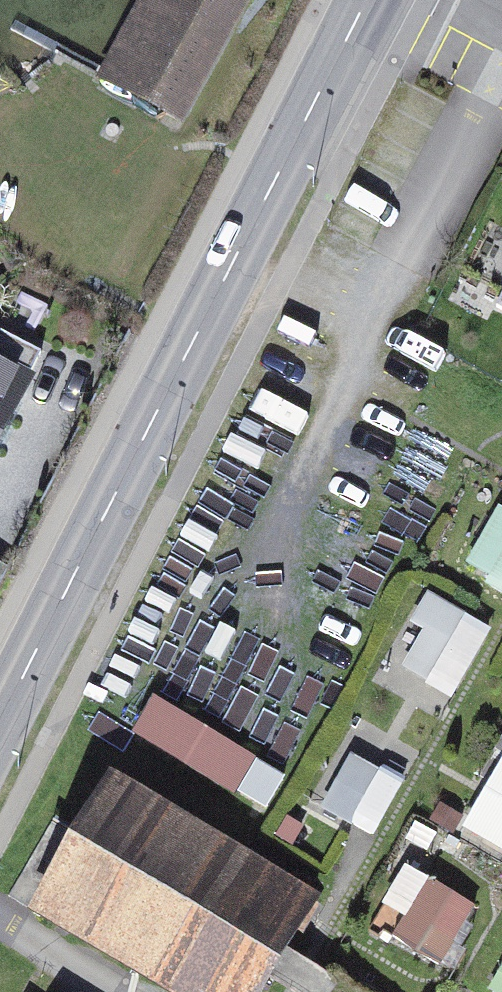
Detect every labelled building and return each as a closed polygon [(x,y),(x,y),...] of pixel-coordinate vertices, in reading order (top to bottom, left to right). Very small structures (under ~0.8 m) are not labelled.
[(132,68),(215,109),(269,0),(166,0),(132,68)] [(501,261),(501,227),(480,228),(482,262),(501,261)] [(29,390),(0,378),(0,458),(29,390)] [(455,566),(501,590),(501,498),(492,493),(455,566)] [(423,602),(386,675),(444,704),(481,631),(423,602)] [(263,778),(156,719),(138,750),(246,810),(263,778)] [(349,737),(312,810),(369,839),(406,765),(349,737)] [(458,818),(501,840),(501,748),(495,744),(458,818)] [(110,780),(38,903),(192,991),(245,991),(304,892),(110,780)] [(416,867),(379,940),(436,969),(473,896),(416,867)]
